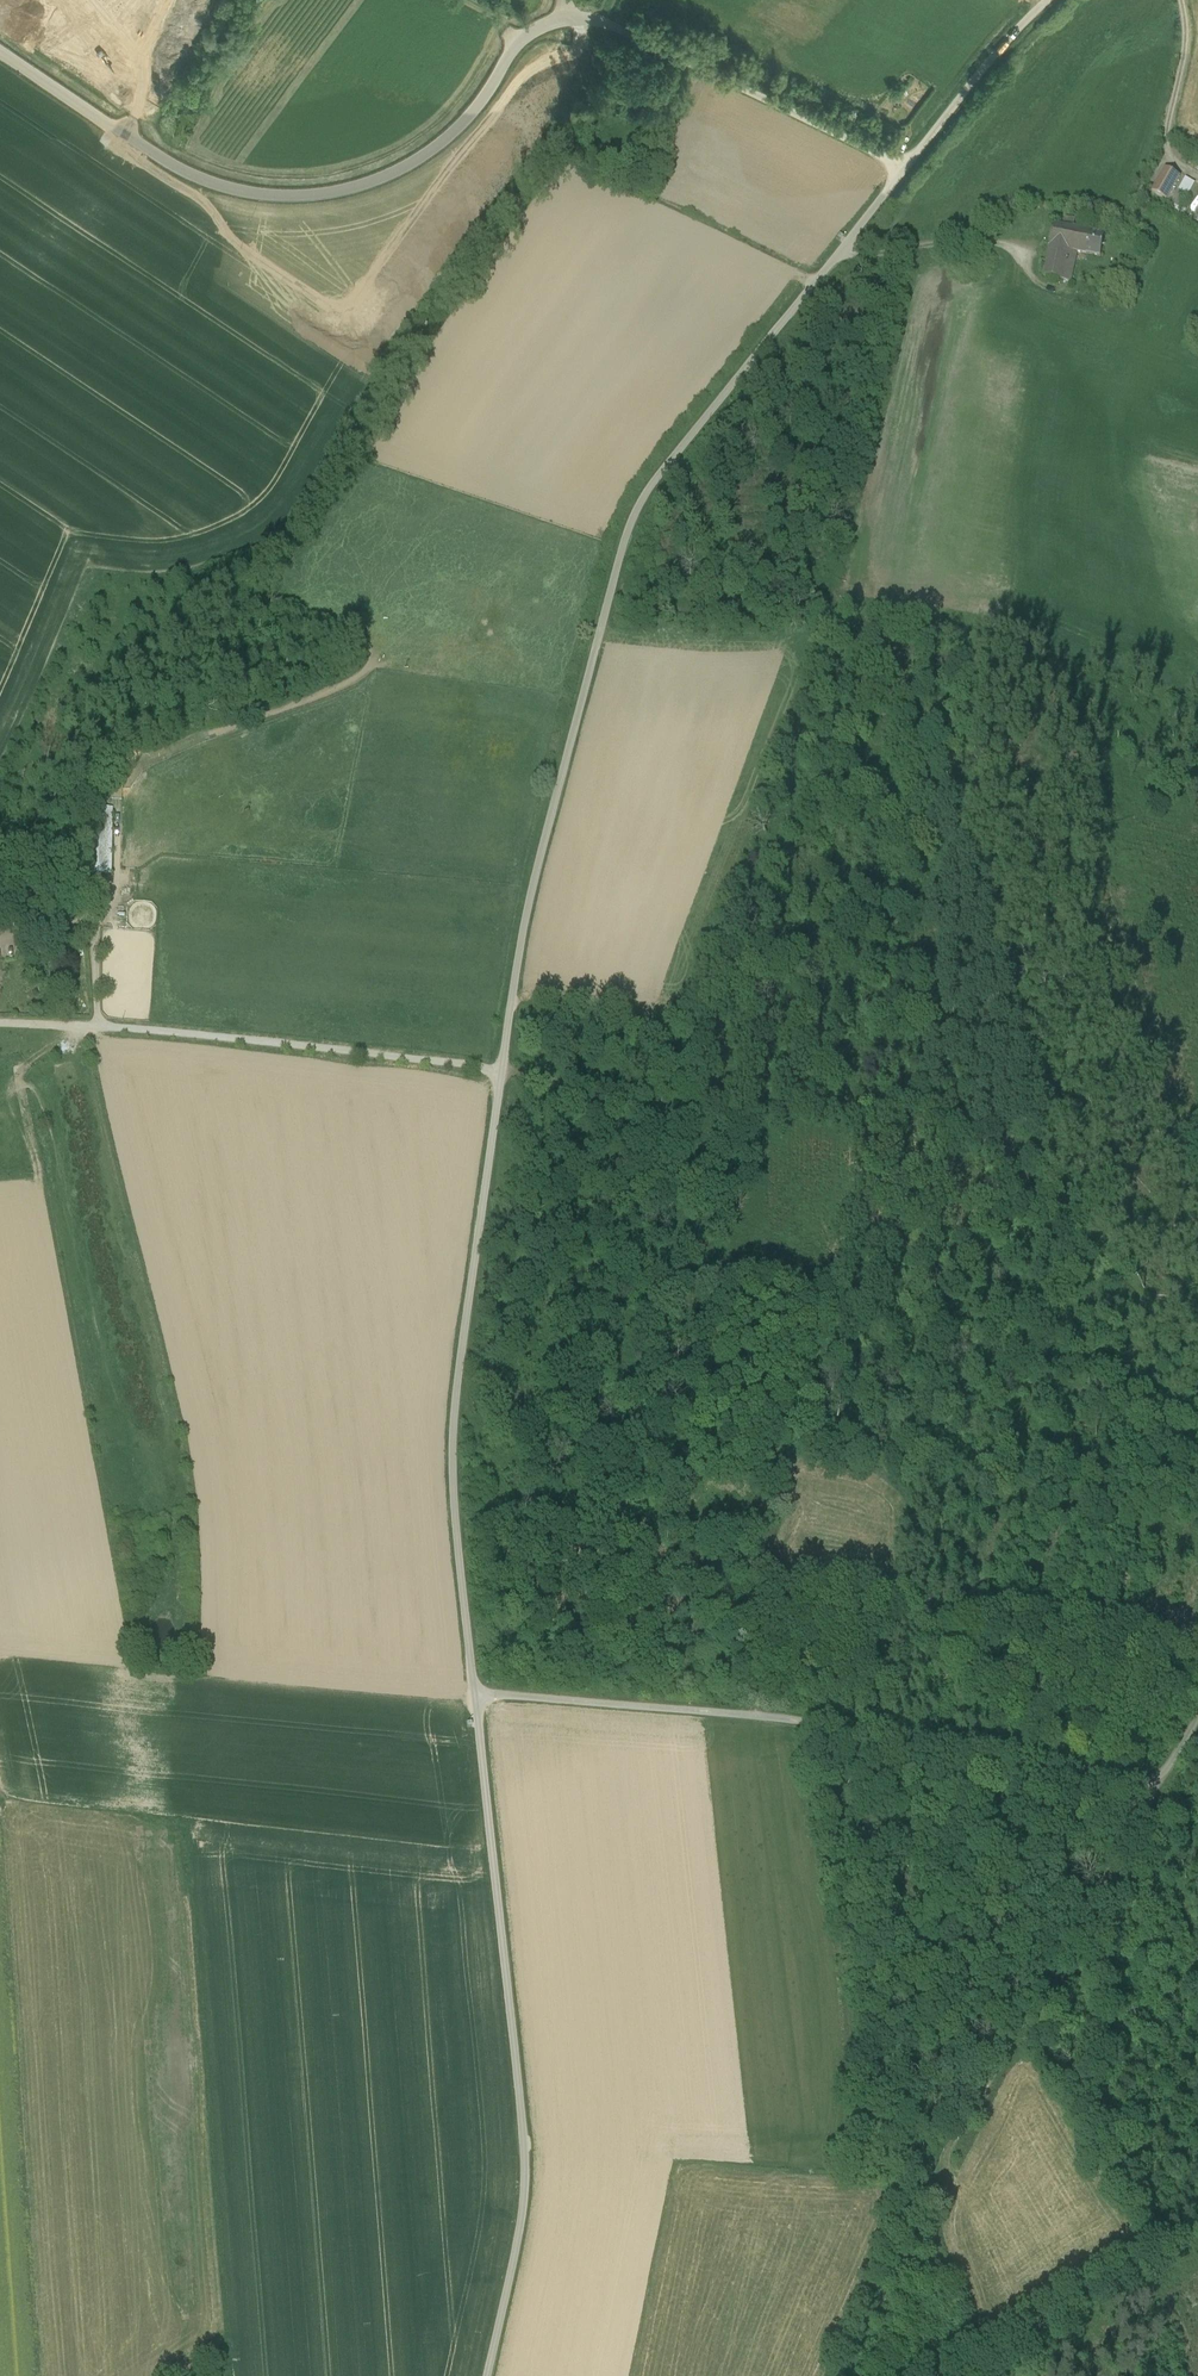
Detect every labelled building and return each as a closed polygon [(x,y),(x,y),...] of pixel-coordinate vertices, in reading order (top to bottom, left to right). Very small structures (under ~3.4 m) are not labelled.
[(1180,178),(1165,169),(1151,193),(1167,201),(1180,178)] [(1179,190),(1189,194),(1195,182),(1184,177),(1179,190)] [(1105,235),(1054,225),(1043,277),(1071,283),(1078,254),(1100,258),(1105,235)] [(112,809),(84,809),(84,875),(111,876),(112,809)]
